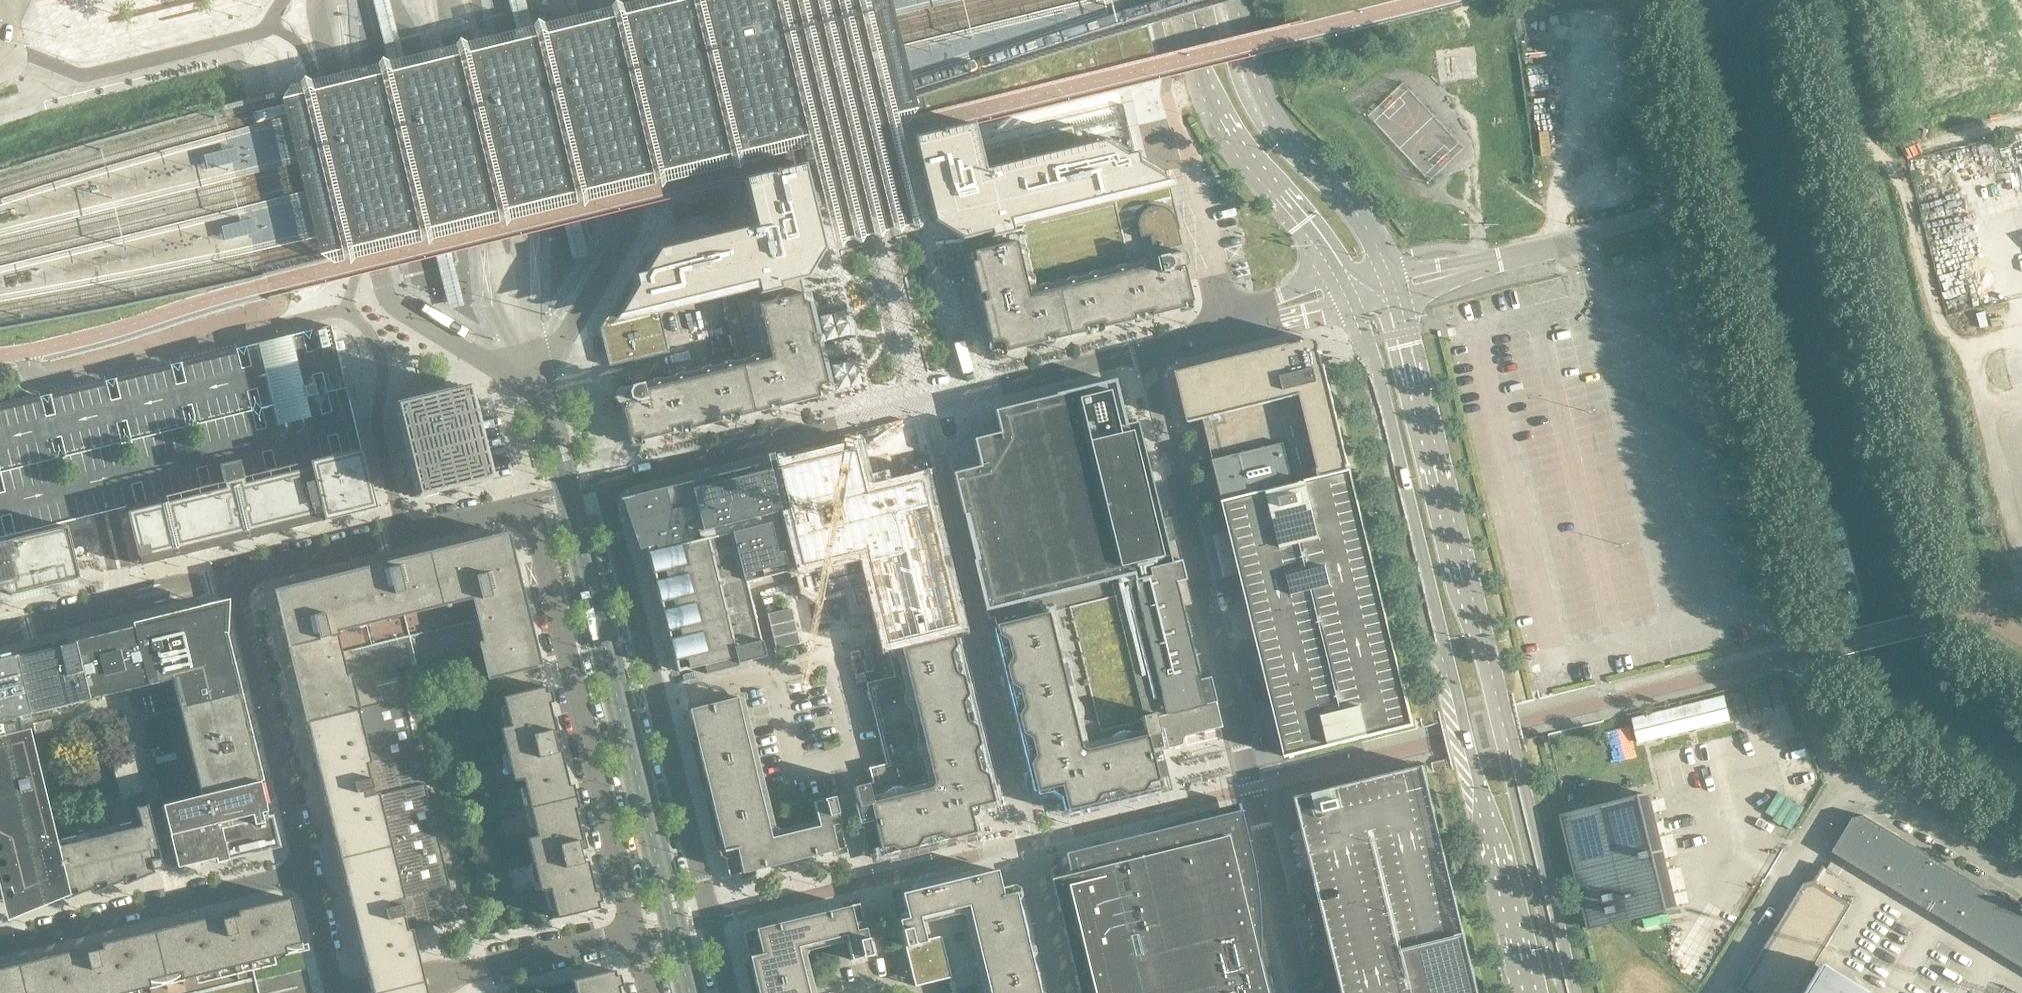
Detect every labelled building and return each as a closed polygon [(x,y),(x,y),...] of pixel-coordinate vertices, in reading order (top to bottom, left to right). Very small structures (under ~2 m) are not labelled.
[(618,4),(612,1),(607,7),(541,23),(534,19),(529,26),(463,42),(456,39),(451,45),(385,62),(378,58),(373,64),(306,81),(300,78),(295,83),(286,86),(278,100),(316,257),(330,265),(339,263),(346,266),(350,260),(417,243),(424,247),(428,240),(495,224),(502,227),(507,221),(573,204),(580,208),(584,201),(650,185),(657,188),(662,182),(727,166),(735,170),(739,163),(808,146),(815,177),(832,245),(838,248),(842,242),(851,240),(858,243),(861,237),(870,235),(877,238),(880,232),(889,230),(896,233),(900,227),(909,225),(915,229),(920,223),(896,125),(906,123),(915,109),(888,0),(636,0),(618,4)] [(388,65),(404,62),(388,0),(371,0),(388,65)] [(515,34),(531,30),(523,0),(507,0),(515,34)] [(896,108),(950,134),(1158,84),(1137,0),(871,0),(896,108)] [(262,63),(240,67),(246,94),(268,90),(262,63)] [(317,271),(273,93),(238,102),(218,107),(223,126),(227,145),(199,152),(204,171),(232,164),(237,184),(240,200),(245,217),(217,223),(221,242),(249,235),(254,258),(259,278),(263,277),(265,281),(268,297),(269,297),(270,298),(293,292),(320,286),(320,285),(320,282),(317,271)] [(957,128),(946,131),(906,141),(899,143),(918,220),(925,228),(932,233),(938,237),(944,240),(951,241),(979,354),(980,358),(1050,341),(1057,339),(1179,309),(1170,271),(1172,270),(1174,267),(1174,265),(1172,259),(1171,257),(1169,255),(1166,255),(1165,256),(1164,250),(1167,249),(1163,234),(1166,233),(1152,176),(1135,165),(1124,168),(1121,157),(1099,143),(1066,151),(1060,131),(1058,131),(1058,130),(999,144),(999,146),(997,146),(1002,167),(981,172),(978,160),(966,163),(957,128)] [(803,172),(795,168),(743,180),(746,194),(751,215),(739,218),(742,230),(645,254),(631,276),(634,287),(623,290),(599,329),(608,367),(667,352),(656,306),(719,291),(736,360),(616,389),(614,391),(612,393),(612,395),(614,401),(615,403),(617,405),(620,405),(629,443),(825,395),(828,390),(804,292),(803,293),(799,278),(806,273),(810,268),(814,261),(817,254),(820,243),(805,179),(803,172)] [(578,221),(563,225),(571,260),(587,256),(578,221)] [(434,257),(447,309),(463,305),(450,253),(434,257)] [(330,325),(210,355),(29,399),(0,406),(0,538),(65,522),(125,507),(223,483),(219,466),(237,462),(241,479),(360,449),(340,367),(342,366),(339,350),(340,350),(338,341),(337,341),(335,329),(331,330),(330,325)] [(1324,366),(1321,354),(1322,353),(1322,352),(1321,352),(1320,352),(1320,351),(1321,350),(1321,349),(1321,348),(1321,346),(1320,345),(1320,344),(1319,343),(1318,342),(1317,341),(1316,340),(1314,340),(1312,340),(1311,340),(1309,340),(1308,341),(1307,342),(1306,343),(1305,342),(1304,342),(1303,343),(1292,346),(1291,345),(1289,345),(1289,347),(1264,353),(1263,351),(1261,352),(1261,354),(1236,360),(1235,358),(1233,359),(1233,361),(1208,367),(1207,365),(1177,372),(1190,423),(1203,418),(1224,501),(1349,470),(1348,466),(1350,465),(1349,463),(1347,463),(1343,445),(1345,444),(1344,442),(1342,442),(1336,417),(1338,416),(1337,414),(1335,414),(1329,389),(1331,388),(1330,386),(1328,386),(1324,368),(1326,367),(1325,365),(1324,366)] [(971,440),(978,466),(951,473),(982,598),(988,597),(993,618),(994,618),(1025,610),(1023,599),(1181,561),(1176,539),(1165,541),(1136,422),(1123,425),(1113,381),(993,410),(998,433),(971,440)] [(483,485),(460,391),(385,409),(408,504),(483,485)] [(375,508),(360,449),(241,479),(237,462),(219,466),(223,483),(125,507),(139,565),(322,520),(323,521),(375,508)] [(853,450),(776,469),(796,552),(805,590),(814,595),(849,586),(854,607),(875,602),(885,645),(951,628),(956,627),(919,481),(864,495),(853,450)] [(633,495),(623,498),(640,548),(645,547),(655,585),(676,672),(678,671),(703,665),(705,674),(732,668),(737,667),(736,664),(764,657),(760,641),(759,641),(745,582),(787,572),(783,555),(796,552),(776,469),(774,462),(774,460),(633,495)] [(1414,725),(1351,470),(1349,470),(1224,501),(1234,542),(1236,554),(1286,756),(1414,725)] [(65,522),(0,538),(0,589),(3,591),(0,596),(6,599),(9,594),(10,595),(79,578),(73,555),(75,554),(76,555),(77,555),(78,555),(80,555),(81,554),(82,552),(82,551),(82,550),(82,549),(81,547),(79,547),(78,547),(77,547),(76,547),(75,548),(74,548),(73,549),(72,550),(65,522)] [(511,555),(506,534),(485,539),(486,541),(468,546),(467,543),(465,544),(466,546),(449,550),(448,548),(446,548),(447,551),(429,555),(429,553),(427,553),(428,555),(417,558),(410,560),(410,557),(408,558),(409,560),(401,562),(400,560),(380,565),(380,567),(372,569),(372,567),(370,567),(371,569),(353,574),(353,571),(351,572),(352,574),(334,578),(333,576),(332,576),(332,579),(315,583),(314,581),(313,581),(313,583),(295,588),(295,585),(274,590),(279,612),(281,611),(285,629),(283,629),(284,631),(286,630),(289,644),(287,644),(287,646),(290,645),(294,663),(292,663),(292,665),(294,664),(299,682),(296,682),(297,684),(299,684),(303,701),(301,702),(301,703),(304,703),(308,720),(305,720),(306,722),(308,721),(402,698),(403,698),(395,668),(481,647),(484,657),(481,657),(482,659),(484,658),(488,675),(486,676),(487,678),(489,677),(488,675),(498,673),(499,675),(500,675),(500,672),(517,668),(517,670),(519,670),(518,668),(535,664),(536,666),(538,665),(538,663),(535,664),(531,647),(533,646),(533,645),(531,645),(527,628),(529,627),(528,626),(526,626),(522,609),(524,608),(524,606),(522,607),(517,589),(520,589),(519,587),(517,588),(514,574),(516,574),(516,573),(515,572),(513,573),(509,555),(511,555)] [(1025,610),(994,618),(996,625),(994,625),(994,627),(996,626),(1002,649),(1000,650),(1000,651),(1002,651),(1008,674),(1006,674),(1006,676),(1008,675),(1014,698),(1012,699),(1012,700),(1014,700),(1020,723),(1018,723),(1018,725),(1020,724),(1026,747),(1024,748),(1024,749),(1026,749),(1032,772),(1030,772),(1030,774),(1032,773),(1036,789),(1034,790),(1035,791),(1050,788),(1062,795),(1066,810),(1068,810),(1067,808),(1083,804),(1083,806),(1085,806),(1085,804),(1107,798),(1108,800),(1109,800),(1109,798),(1130,793),(1130,794),(1134,794),(1133,792),(1156,786),(1157,788),(1158,788),(1158,786),(1170,783),(1161,750),(1179,746),(1181,746),(1181,745),(1182,744),(1183,743),(1183,742),(1182,740),(1183,739),(1183,738),(1184,737),(1185,736),(1221,727),(1209,676),(1198,679),(1198,676),(1194,659),(1192,652),(1188,634),(1186,627),(1187,627),(1183,610),(1182,610),(1181,607),(1191,605),(1181,561),(1023,599),(1025,610)] [(222,633),(224,604),(209,608),(207,609),(207,608),(206,609),(192,613),(191,612),(190,612),(190,613),(189,613),(188,613),(188,614),(173,617),(172,617),(171,618),(170,617),(169,618),(170,618),(155,622),(155,621),(153,622),(152,622),(151,622),(151,623),(136,627),(136,626),(135,626),(135,627),(134,627),(134,626),(16,655),(17,661),(30,715),(88,699),(133,688),(140,717),(161,805),(177,867),(181,866),(183,871),(280,847),(272,815),(267,816),(259,781),(259,780),(258,780),(258,779),(258,777),(257,777),(251,751),(251,750),(246,728),(245,728),(244,725),(245,724),(245,723),(244,723),(244,722),(244,721),(243,721),(238,698),(238,696),(237,696),(237,695),(238,695),(237,694),(237,692),(236,692),(236,691),(237,691),(236,690),(230,665),(230,664),(229,664),(229,663),(230,662),(229,661),(222,637),(223,637),(223,635),(222,635),(222,634),(223,634),(222,633)] [(951,628),(885,645),(893,676),(865,683),(885,764),(868,768),(872,782),(852,787),(869,857),(905,848),(906,850),(907,849),(907,847),(930,842),(930,844),(932,843),(931,841),(954,836),(955,838),(956,837),(956,835),(972,831),(972,833),(974,833),(970,818),(978,805),(993,802),(993,800),(991,800),(987,784),(989,784),(988,782),(986,783),(981,760),(983,760),(983,758),(981,758),(975,735),(977,735),(977,733),(975,734),(969,711),(971,710),(971,709),(969,709),(964,686),(965,686),(965,684),(963,685),(958,662),(960,661),(959,660),(957,660),(952,637),(954,637),(953,635),(951,628)] [(16,655),(0,659),(0,723),(13,720),(18,718),(20,718),(30,715),(17,661),(16,655)] [(545,692),(543,686),(510,695),(509,695),(501,697),(508,726),(499,728),(501,735),(504,748),(505,753),(503,753),(503,754),(505,754),(512,781),(515,780),(515,781),(521,779),(535,836),(526,838),(526,841),(529,853),(532,863),(529,863),(530,864),(532,863),(539,891),(541,890),(541,891),(548,889),(555,917),(555,918),(597,908),(596,902),(600,901),(597,890),(593,891),(586,860),(581,862),(576,840),(573,829),(578,828),(573,809),(577,808),(575,797),(574,795),(571,784),(568,785),(560,754),(559,750),(554,751),(549,730),(546,719),(551,718),(548,703),(551,702),(549,691),(545,692)] [(1724,696),(1631,719),(1637,743),(1730,720),(1724,696)] [(736,698),(687,709),(729,876),(845,848),(833,797),(812,802),(816,821),(778,830),(773,827),(741,697),(736,698)] [(402,698),(308,721),(367,962),(365,963),(368,977),(367,977),(368,984),(370,992),(427,992),(426,989),(421,971),(411,931),(457,920),(416,750),(415,750),(402,698)] [(18,718),(13,720),(0,723),(0,887),(5,906),(15,904),(36,899),(38,904),(36,905),(36,906),(64,895),(65,899),(93,888),(94,892),(122,881),(123,885),(149,871),(162,868),(147,804),(135,807),(138,820),(53,841),(39,783),(26,732),(21,733),(18,718)] [(131,742),(107,748),(120,798),(144,792),(131,742)] [(1424,765),(1312,793),(1296,797),(1298,805),(1295,806),(1299,821),(1302,820),(1302,821),(1304,821),(1306,827),(1307,833),(1310,846),(1314,862),(1319,882),(1317,882),(1328,927),(1344,992),(1480,992),(1424,765)] [(1575,844),(1576,845),(1596,928),(1614,923),(1674,909),(1646,793),(1567,812),(1571,827),(1576,844),(1575,844)] [(1240,810),(1077,849),(1064,853),(1069,877),(1057,880),(1085,992),(1256,992),(1250,969),(1255,967),(1255,968),(1258,968),(1258,961),(1259,951),(1259,926),(1258,904),(1255,883),(1252,862),(1247,841),(1240,810)] [(1832,851),(2021,967),(2021,911),(1864,815),(1852,818),(1832,851)] [(1740,988),(1748,992),(1859,992),(1822,970),(1817,979),(1808,974),(1851,904),(1815,882),(1823,869),(1822,869),(1814,881),(1803,884),(1740,988)] [(891,896),(914,986),(949,978),(952,992),(1039,992),(1014,891),(1002,894),(996,870),(891,896)] [(289,898),(231,912),(230,908),(210,913),(211,917),(95,945),(94,941),(75,946),(76,950),(0,969),(0,992),(258,992),(256,985),(250,962),(302,949),(289,898)] [(756,928),(760,946),(747,950),(757,992),(814,992),(805,955),(807,950),(846,941),(850,960),(871,954),(858,903),(756,928)] [(613,970),(532,989),(532,991),(571,981),(574,992),(618,992),(617,986),(621,985),(618,974),(614,975),(613,970)]
